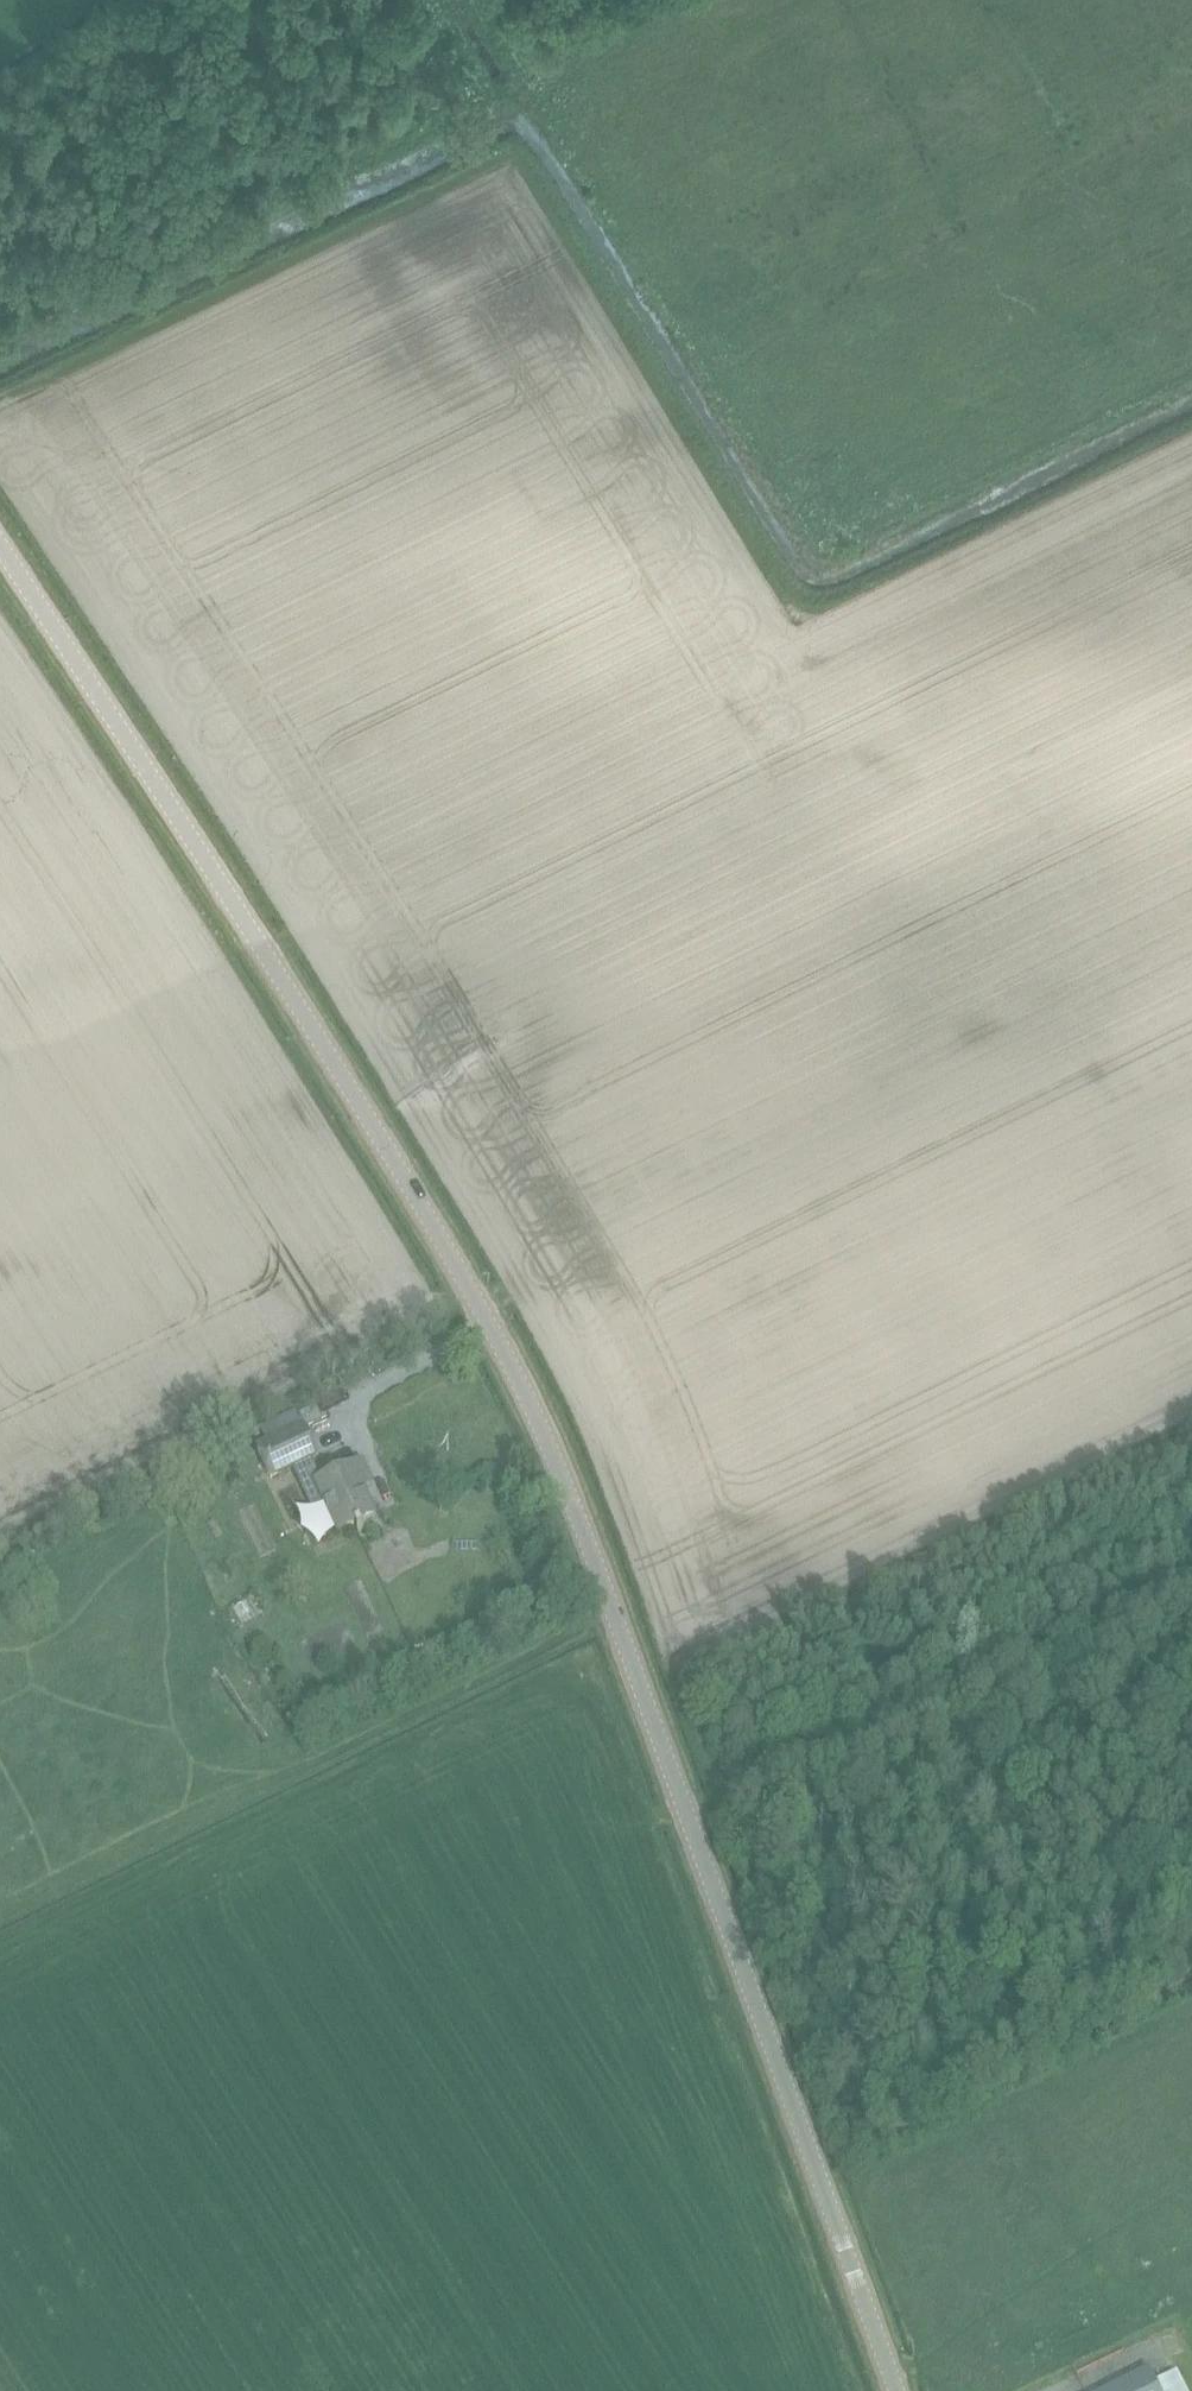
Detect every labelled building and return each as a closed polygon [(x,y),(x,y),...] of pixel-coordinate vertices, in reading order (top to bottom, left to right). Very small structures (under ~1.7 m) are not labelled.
[(336,1442),(339,1459),(357,1456),(351,1425),(322,1430),(325,1444),(336,1442)] [(362,1529),(377,1522),(362,1488),(371,1484),(361,1463),(322,1481),(312,1460),(318,1456),(304,1426),(257,1448),(271,1479),(294,1468),(307,1496),(320,1490),(327,1504),(326,1505),(340,1535),(355,1528),(357,1533),(362,1531),(362,1529)] [(1149,2368),(1104,2390),(1160,2390),(1149,2368)]
